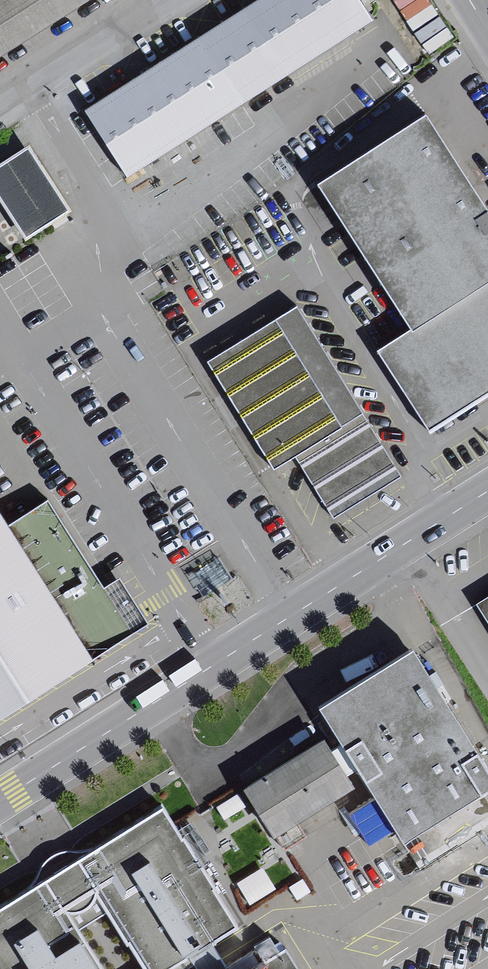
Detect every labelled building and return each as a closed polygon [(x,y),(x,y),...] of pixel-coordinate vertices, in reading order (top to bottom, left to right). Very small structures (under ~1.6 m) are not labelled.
[(91,0),(0,0),(0,53),(91,0)] [(354,0),(265,0),(90,111),(129,172),(367,20),(354,0)] [(438,435),(487,404),(487,204),(423,102),(316,169),(414,325),(381,346),(438,435)] [(25,149),(0,166),(0,195),(28,237),(57,218),(66,211),(25,149)] [(293,311),(202,364),(267,473),(293,457),(333,523),(397,485),(293,311)] [(41,503),(0,529),(0,714),(139,626),(111,582),(97,591),(41,503)] [(472,605),(487,631),(487,596),(472,605)] [(318,706),(341,744),(357,769),(402,842),(487,789),(487,773),(412,649),(318,706)] [(324,738),(242,788),(273,837),(354,787),(346,775),(357,769),(341,744),(331,750),(324,738)] [(0,907),(0,968),(183,968),(215,950),(211,943),(237,927),(173,824),(162,807),(91,851),(79,852),(70,852),(62,851),(52,855),(45,861),(39,869),(39,872),(36,880),(30,888),(0,907)]
